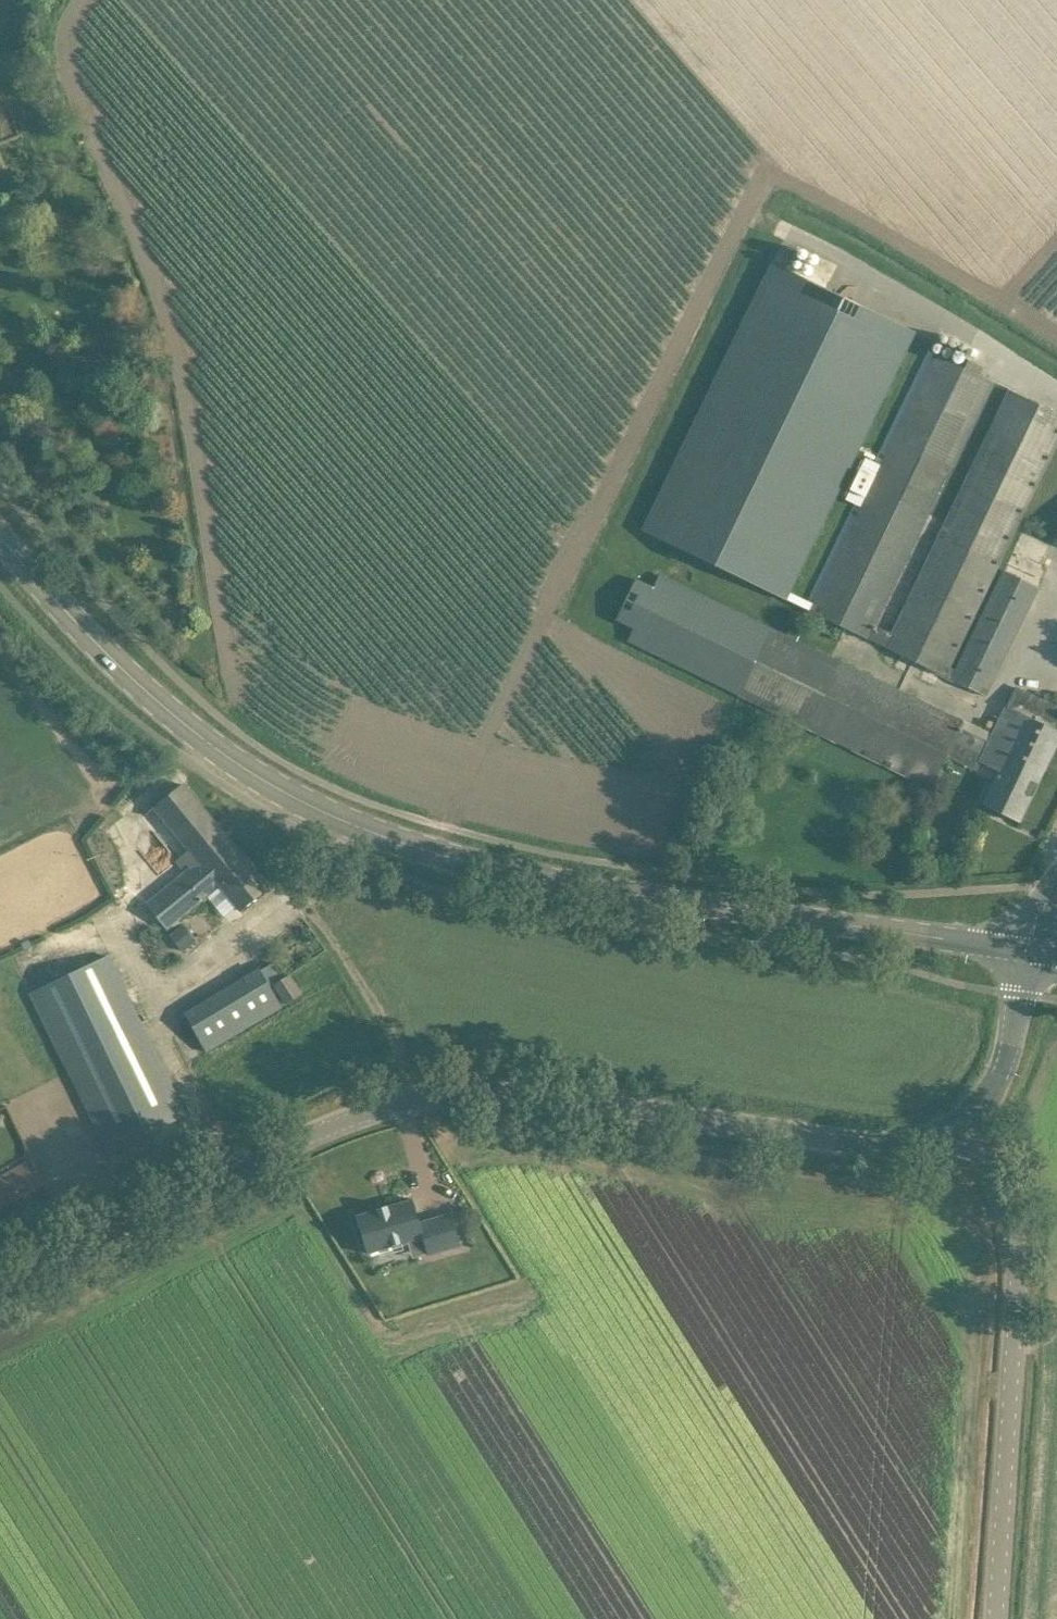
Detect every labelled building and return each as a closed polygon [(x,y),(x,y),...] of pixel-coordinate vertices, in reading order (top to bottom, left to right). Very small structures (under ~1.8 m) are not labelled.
[(772,263),(643,532),(787,601),(790,594),(914,331),(827,289),(787,270),(772,263)] [(125,270),(108,276),(113,289),(130,283),(125,270)] [(787,601),(809,611),(822,618),(817,629),(840,640),(846,629),(986,697),(1040,587),(1004,570),(1003,570),(954,669),(950,668),(1056,447),(1056,413),(1008,389),(944,523),(891,632),(877,626),(930,516),(995,382),(981,375),(984,367),(970,360),(966,368),(960,365),(934,352),(880,464),(866,457),(845,499),(859,506),(812,604),(790,594),(787,601)] [(993,734),(990,742),(960,727),(963,722),(832,659),(770,629),(659,575),(655,585),(637,576),(616,619),(634,627),(628,640),(739,694),(806,726),(932,786),(946,756),(963,764),(970,749),(983,756),(980,762),(999,772),(983,804),(1020,822),(1056,744),(1056,707),(1016,687),(993,734)] [(183,784),(166,798),(142,817),(185,871),(146,902),(166,928),(221,884),(242,910),(252,901),(269,888),(183,784)] [(170,935),(184,952),(197,941),(183,924),(170,935)] [(186,1114),(177,1094),(109,954),(32,992),(109,1152),(186,1114)] [(262,966),(271,981),(281,975),(272,960),(262,966)] [(271,987),(260,970),(258,966),(182,1011),(206,1051),(283,1006),(271,987)] [(289,975),(275,985),(287,1003),(302,993),(289,975)] [(26,1162),(0,1176),(0,1208),(39,1186),(26,1162)] [(423,1235),(429,1253),(429,1255),(461,1244),(451,1212),(420,1222),(413,1198),(359,1215),(362,1226),(355,1228),(360,1244),(367,1242),(370,1251),(407,1240),(423,1235)] [(413,1255),(426,1252),(422,1236),(410,1239),(413,1255)]
